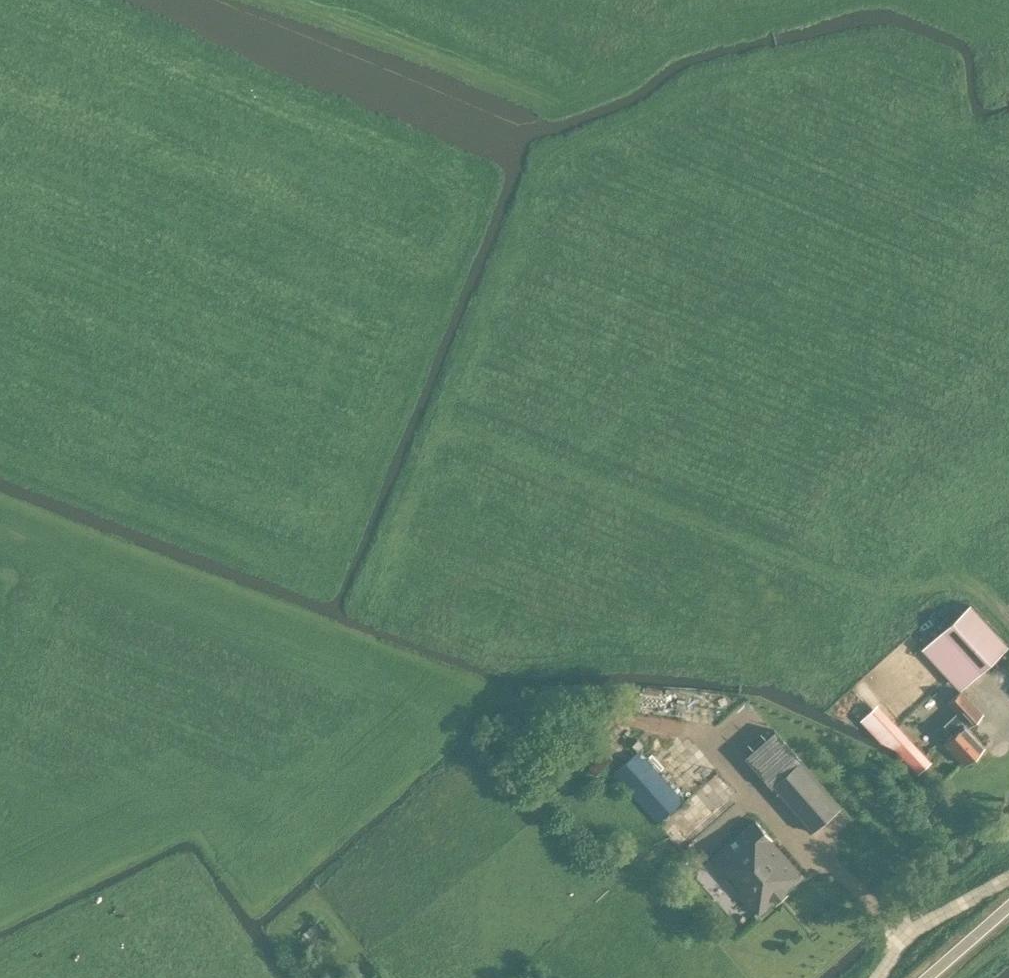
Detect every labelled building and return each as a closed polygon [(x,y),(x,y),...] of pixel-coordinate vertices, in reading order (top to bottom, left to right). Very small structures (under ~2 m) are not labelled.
[(971,604),(935,636),(972,678),(1008,646),(971,604)] [(983,713),(961,689),(947,701),(969,725),(983,713)] [(877,705),(862,720),(879,738),(882,741),(893,747),(917,771),(929,760),(905,735),(877,705)] [(954,731),(944,741),(965,764),(984,746),(957,718),(949,725),(954,731)] [(638,749),(637,750),(612,773),(657,823),(683,798),(638,749)] [(771,786),(810,830),(840,805),(801,760),(771,786)] [(755,820),(709,860),(755,913),(756,915),(774,899),(776,901),(786,892),(784,890),(801,876),(802,875),(801,873),(770,839),(771,838),(755,820)]
